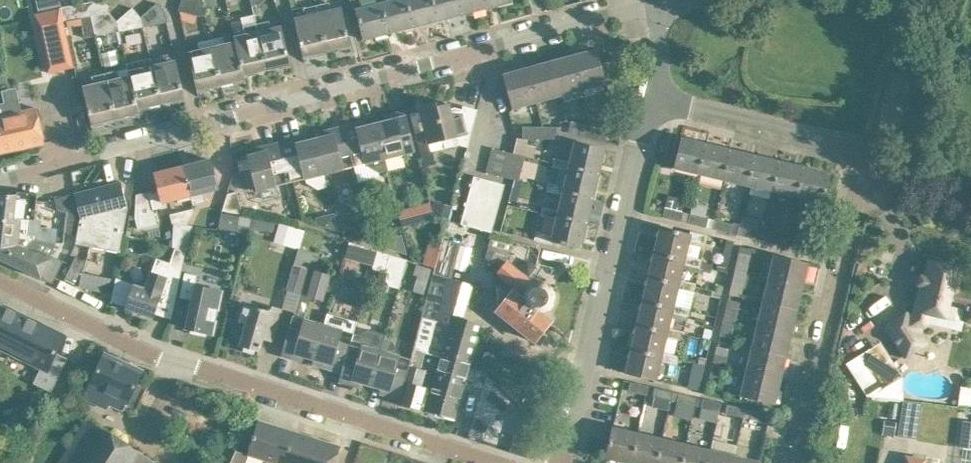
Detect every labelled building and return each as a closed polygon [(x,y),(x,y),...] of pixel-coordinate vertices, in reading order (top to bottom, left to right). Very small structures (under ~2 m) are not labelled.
[(39,9),(62,4),(61,0),(37,0),(39,9)] [(92,15),(109,11),(111,9),(109,0),(96,0),(62,7),(61,7),(63,21),(92,15)] [(203,0),(183,0),(180,10),(199,15),(206,13),(203,0)] [(375,0),(351,0),(353,11),(356,11),(364,39),(389,33),(381,2),(376,3),(375,0)] [(376,3),(381,2),(389,33),(413,27),(406,0),(390,0),(387,1),(387,0),(375,0),(376,3)] [(413,27),(437,21),(432,0),(406,0),(413,27)] [(437,21),(462,14),(459,0),(432,0),(437,21)] [(462,14),(486,8),(484,0),(459,0),(462,14)] [(486,8),(511,2),(511,0),(484,0),(486,8)] [(157,2),(141,15),(143,26),(167,21),(165,11),(157,2)] [(329,2),(317,5),(327,49),(344,45),(345,49),(350,48),(351,52),(352,51),(342,9),(331,11),(329,2)] [(327,49),(317,5),(304,8),(306,17),(295,19),(304,62),(305,62),(305,58),(310,57),(309,53),(327,49)] [(143,26),(141,15),(133,7),(117,20),(119,31),(143,26)] [(60,8),(35,14),(48,72),(73,67),(60,8)] [(109,11),(92,15),(96,35),(102,34),(117,21),(109,11)] [(235,38),(236,43),(237,43),(244,76),(246,86),(245,77),(249,76),(248,72),(267,68),(255,14),(242,17),(246,35),(235,38)] [(269,20),(257,23),(267,68),(284,64),(285,68),(290,67),(291,70),(292,70),(288,50),(282,27),(271,29),(269,20)] [(224,36),(211,39),(221,83),(239,79),(239,83),(244,82),(245,86),(246,86),(244,76),(237,43),(236,43),(226,45),(224,36)] [(221,83),(211,39),(199,42),(201,50),(189,53),(199,96),(200,96),(199,93),(204,91),(203,87),(221,83)] [(597,49),(573,55),(583,89),(606,83),(597,49)] [(174,52),(151,57),(161,102),(178,98),(179,102),(184,101),(185,104),(186,104),(174,52)] [(573,55),(551,61),(560,95),(583,89),(573,55)] [(143,106),(161,102),(151,57),(138,60),(127,63),(129,68),(130,72),(131,77),(139,111),(144,110),(143,106)] [(551,61),(528,68),(537,102),(560,95),(551,61)] [(537,102),(528,68),(503,74),(512,108),(537,102)] [(118,70),(104,73),(114,118),(133,113),(134,117),(139,116),(140,120),(141,120),(139,111),(131,77),(120,79),(118,70)] [(114,118),(104,73),(92,76),(94,86),(83,89),(88,111),(93,130),(94,130),(93,127),(98,125),(97,122),(114,118)] [(473,129),(478,109),(463,105),(461,114),(455,113),(452,114),(449,103),(437,106),(436,102),(419,107),(420,111),(411,114),(416,134),(425,132),(428,144),(443,140),(445,148),(459,145),(468,147),(473,129)] [(0,104),(0,145),(2,152),(44,143),(40,123),(37,108),(22,111),(5,115),(3,103),(0,104)] [(389,120),(376,123),(385,159),(415,151),(405,110),(388,114),(389,120)] [(360,121),(344,126),(354,166),(358,181),(380,175),(379,172),(388,170),(385,159),(376,123),(362,127),(360,121)] [(569,132),(587,136),(589,126),(571,122),(569,132)] [(329,135),(315,138),(324,174),(354,166),(344,126),(328,130),(329,135)] [(589,126),(587,136),(604,141),(607,131),(589,126)] [(543,138),(543,128),(524,127),(525,138),(543,138)] [(561,128),(543,128),(543,138),(561,138),(561,128)] [(324,174),(315,138),(301,142),(300,137),(283,141),(293,182),(305,179),(306,182),(317,188),(327,186),(324,174)] [(674,168),(700,174),(707,144),(682,138),(674,168)] [(237,158),(241,171),(245,189),(256,187),(257,191),(288,183),(278,142),(261,146),(262,151),(237,158)] [(552,166),(568,170),(569,167),(599,174),(605,149),(575,142),(570,162),(554,158),(552,166)] [(700,174),(724,180),(731,150),(707,144),(700,174)] [(724,180),(749,186),(756,155),(731,150),(724,180)] [(510,170),(521,172),(525,155),(514,153),(510,170)] [(749,186),(774,192),(781,161),(756,155),(749,186)] [(211,159),(182,166),(191,199),(193,207),(206,204),(204,196),(203,192),(218,188),(216,178),(211,159)] [(774,192),(798,197),(805,167),(781,161),(774,192)] [(191,199),(182,166),(155,173),(159,189),(137,194),(135,218),(137,229),(156,223),(153,211),(165,208),(163,202),(178,199),(179,203),(191,199)] [(545,192),(562,196),(563,191),(593,199),(599,174),(569,167),(568,170),(564,188),(547,184),(545,192)] [(805,167),(798,197),(823,203),(830,173),(805,167)] [(473,175),(460,223),(491,231),(504,183),(485,178),(473,175)] [(80,217),(80,219),(80,224),(76,244),(120,252),(124,232),(128,209),(121,182),(74,193),(80,217)] [(222,210),(243,214),(237,190),(228,192),(222,210)] [(0,259),(3,254),(17,255),(18,245),(23,248),(33,239),(34,238),(35,235),(26,234),(28,219),(35,220),(38,193),(17,191),(17,194),(0,195),(0,259)] [(540,217),(556,221),(557,215),(587,223),(593,199),(563,191),(562,196),(558,212),(542,208),(540,217)] [(398,210),(402,225),(434,217),(430,202),(398,210)] [(708,208),(693,204),(688,223),(706,228),(709,218),(706,218),(708,208)] [(683,212),(664,208),(662,217),(680,221),(683,212)] [(218,227),(249,232),(251,218),(221,212),(218,227)] [(557,215),(556,221),(552,238),(535,234),(533,241),(551,245),(552,241),(581,248),(587,223),(557,215)] [(733,224),(714,220),(712,229),(731,233),(733,224)] [(758,230),(739,225),(737,235),(755,239),(758,230)] [(176,227),(175,247),(185,251),(187,252),(192,228),(176,227)] [(660,227),(655,251),(685,258),(686,255),(690,240),(706,244),(708,235),(691,231),(690,234),(660,227)] [(782,235),(764,231),(762,241),(779,245),(782,235)] [(786,246),(804,251),(806,241),(788,237),(786,246)] [(3,254),(0,259),(53,283),(63,260),(50,254),(56,243),(52,243),(52,242),(34,238),(33,239),(23,248),(18,245),(17,255),(3,254)] [(435,269),(434,274),(452,279),(462,243),(460,243),(443,238),(441,249),(435,269)] [(344,258),(373,266),(378,251),(349,242),(344,258)] [(726,242),(723,254),(731,256),(734,244),(726,242)] [(185,251),(175,247),(170,262),(156,257),(146,290),(135,286),(136,284),(117,278),(111,302),(112,303),(112,302),(127,306),(126,308),(153,317),(161,294),(175,298),(174,299),(175,299),(185,251)] [(301,248),(299,247),(294,265),(287,290),(301,293),(308,269),(309,269),(314,251),(301,248)] [(539,314),(540,313),(544,313),(547,311),(550,309),(552,306),(554,303),(555,300),(555,296),(555,293),(553,289),(551,286),(550,285),(549,284),(547,282),(545,282),(542,281),(540,280),(538,280),(536,281),(534,281),(531,283),(506,264),(510,254),(490,249),(487,264),(499,273),(498,274),(502,278),(503,277),(516,288),(515,288),(522,293),(522,294),(521,296),(521,298),(522,300),(522,301),(522,302),(523,303),(524,305),(525,306),(527,308),(527,309),(528,310),(529,310),(530,311),(531,312),(532,312),(534,313),(536,313),(537,313),(538,314),(539,314)] [(655,251),(649,276),(679,283),(680,279),(684,264),(700,268),(702,259),(686,255),(685,258),(655,251)] [(740,253),(736,271),(746,273),(750,255),(740,253)] [(407,260),(388,254),(384,270),(402,275),(407,260)] [(774,254),(769,278),(803,286),(809,262),(774,254)] [(76,257),(65,279),(76,284),(86,262),(76,257)] [(956,301),(965,303),(964,309),(966,310),(964,318),(970,320),(970,289),(970,292),(958,289),(962,269),(928,261),(924,277),(927,277),(925,286),(920,284),(913,314),(910,316),(908,313),(886,327),(904,356),(926,342),(919,330),(927,324),(930,312),(941,315),(945,298),(956,301)] [(323,300),(330,274),(315,270),(308,295),(323,300)] [(746,273),(736,271),(731,289),(742,291),(746,273)] [(186,328),(192,329),(191,332),(205,335),(206,332),(213,334),(222,291),(195,285),(197,275),(185,272),(180,297),(192,299),(186,328)] [(441,356),(441,357),(450,359),(452,362),(469,367),(482,323),(463,317),(472,285),(462,282),(452,279),(434,274),(422,319),(450,326),(444,347),(442,357),(441,356)] [(649,276),(643,300),(674,308),(675,303),(678,288),(694,292),(696,283),(680,279),(679,283),(649,276)] [(529,310),(528,310),(527,309),(527,308),(525,306),(524,305),(523,303),(522,302),(522,301),(522,300),(521,298),(521,296),(522,294),(522,293),(515,288),(516,288),(503,277),(502,278),(495,286),(497,311),(511,322),(508,325),(519,333),(521,330),(535,340),(550,321),(540,313),(539,314),(538,314),(537,313),(536,313),(534,313),(532,312),(531,312),(530,311),(529,310)] [(769,278),(763,301),(797,309),(803,286),(769,278)] [(643,300),(638,323),(668,331),(669,328),(672,312),(688,316),(691,307),(675,303),(674,308),(643,300)] [(729,300),(724,317),(735,320),(740,303),(729,300)] [(763,301),(758,324),(792,332),(797,309),(763,301)] [(245,304),(243,313),(240,321),(246,323),(240,346),(259,352),(263,339),(272,341),(282,309),(269,305),(267,310),(245,304)] [(4,306),(0,314),(0,347),(41,368),(33,382),(51,391),(68,358),(56,352),(64,335),(4,306)] [(300,355),(313,359),(323,324),(293,315),(281,355),(298,360),(300,355)] [(735,320),(724,317),(720,335),(731,338),(735,320)] [(400,399),(399,404),(422,411),(428,392),(429,388),(421,386),(426,370),(421,369),(425,352),(428,342),(444,347),(450,326),(422,319),(412,359),(411,361),(400,399)] [(638,323),(632,348),(662,355),(663,352),(667,337),(683,340),(685,331),(669,328),(668,331),(638,323)] [(326,368),(341,372),(342,373),(354,332),(323,324),(313,359),(327,363),(326,368)] [(758,324),(752,349),(786,357),(792,332),(758,324)] [(357,381),(371,385),(384,339),(383,338),(385,333),(367,328),(360,334),(354,332),(342,373),(341,372),(339,382),(356,386),(357,381)] [(383,394),(400,399),(411,361),(412,359),(399,355),(400,353),(393,341),(384,339),(371,385),(385,389),(383,394)] [(860,356),(881,389),(901,375),(880,343),(860,356)] [(717,347),(713,364),(724,367),(728,349),(717,347)] [(662,355),(632,348),(626,373),(656,380),(661,361),(677,365),(679,356),(663,352),(662,355)] [(752,349),(747,371),(781,379),(786,357),(752,349)] [(105,354),(96,372),(90,385),(91,385),(85,397),(107,408),(109,402),(135,413),(146,389),(136,384),(142,371),(105,354)] [(450,359),(441,357),(426,412),(454,420),(458,404),(461,405),(464,395),(461,394),(469,367),(452,362),(450,359)] [(724,367),(713,364),(709,382),(720,384),(724,367)] [(781,379),(747,371),(741,396),(775,404),(781,379)] [(650,385),(631,380),(629,390),(647,394),(650,385)] [(701,383),(690,380),(688,388),(699,391),(701,383)] [(673,391),(656,386),(653,396),(670,400),(673,391)] [(677,402),(682,403),(695,406),(697,397),(679,392),(677,402)] [(722,403),(704,398),(702,408),(720,412),(722,403)] [(726,413),(745,418),(747,409),(728,404),(726,413)] [(753,410),(751,419),(768,423),(771,414),(753,410)] [(59,462),(153,462),(155,460),(88,418),(59,462)] [(277,462),(336,462),(341,446),(258,420),(248,454),(277,462)] [(970,450),(970,422),(962,421),(959,449),(970,450)] [(885,424),(884,434),(894,436),(895,425),(885,424)] [(629,462),(630,462),(638,433),(613,427),(606,458),(629,462)] [(660,438),(638,433),(630,462),(654,462),(660,438)] [(684,444),(660,438),(654,462),(680,462),(684,444)] [(709,450),(684,444),(680,462),(706,462),(709,450)] [(734,455),(709,450),(706,462),(732,462),(734,455)]
